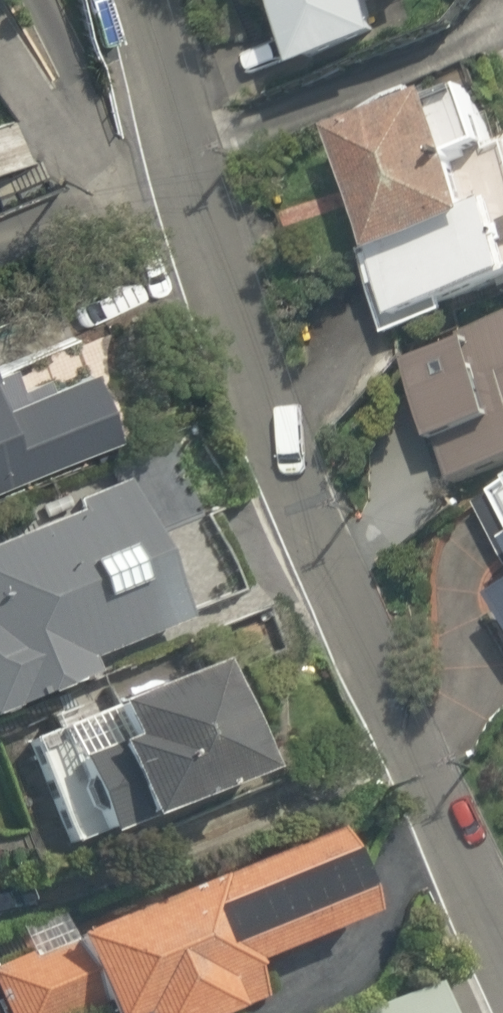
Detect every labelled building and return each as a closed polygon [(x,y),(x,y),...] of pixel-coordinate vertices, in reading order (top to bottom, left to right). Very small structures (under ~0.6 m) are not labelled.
[(332,82),(456,26),(444,0),(295,0),(332,82)] [(350,135),(423,329),(502,299),(502,117),(490,82),(350,135)] [(120,440),(74,331),(3,361),(0,354),(0,491),(120,440)] [(85,704),(76,680),(196,637),(142,487),(0,538),(0,735),(85,704)] [(483,501),(502,542),(502,491),(483,501)] [(236,672),(29,744),(73,868),(279,796),(236,672)] [(0,956),(0,1008),(2,1012),(276,1012),(260,967),(379,925),(347,835),(0,956)] [(376,1012),(455,1012),(447,990),(376,1012)]
